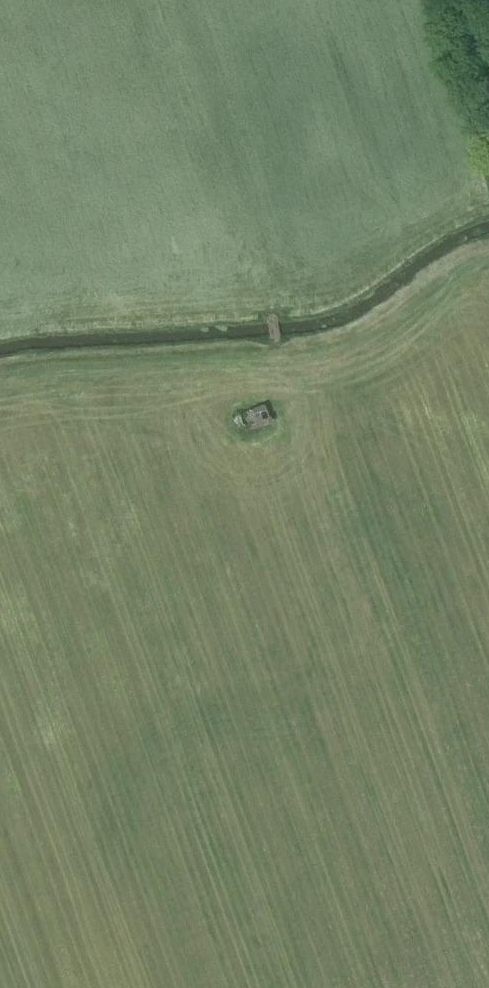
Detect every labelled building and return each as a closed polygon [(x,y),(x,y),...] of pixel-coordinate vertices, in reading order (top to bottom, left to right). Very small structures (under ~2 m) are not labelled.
[(231,413),(238,438),(275,428),(268,403),(231,413)]
